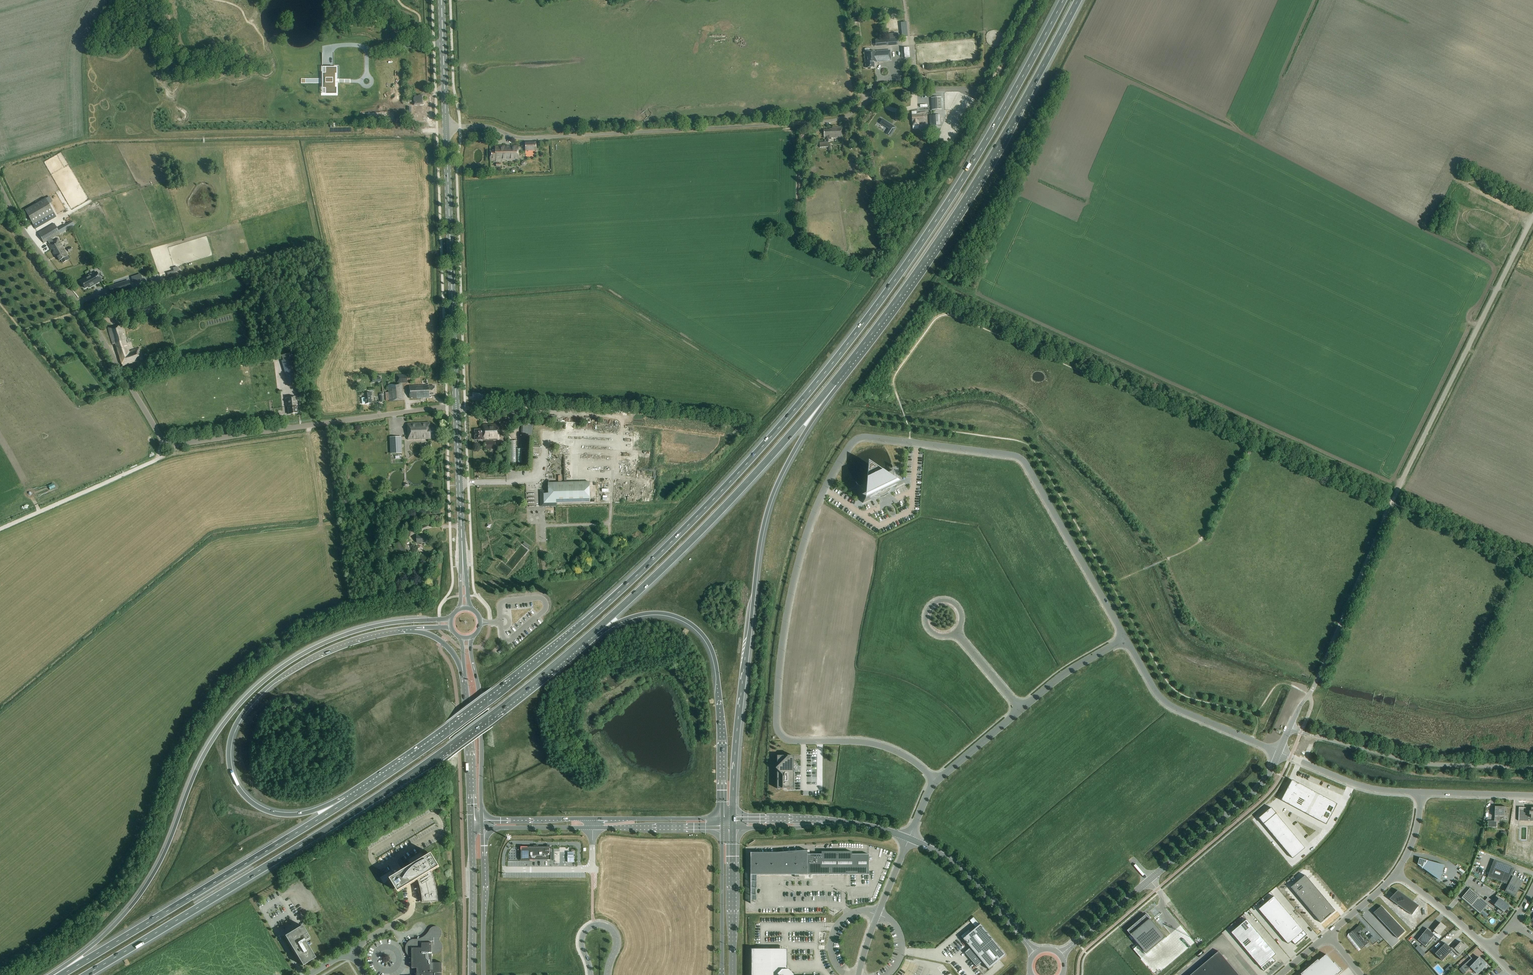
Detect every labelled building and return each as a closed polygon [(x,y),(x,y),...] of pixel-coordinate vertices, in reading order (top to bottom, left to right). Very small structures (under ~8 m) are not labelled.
[(897,34),(887,35),(887,39),(876,40),(876,44),(887,43),(887,46),(898,45),(897,34)] [(869,49),(869,48),(865,48),(865,49),(865,53),(865,63),(866,63),(866,68),(874,67),(874,61),(886,60),(886,61),(891,61),(890,51),(876,52),(876,53),(873,53),(873,52),(870,52),(869,49)] [(322,68),(322,95),(335,95),(335,74),(335,69),(335,68),(322,68)] [(423,96),(414,96),(414,106),(424,105),(423,96)] [(941,98),(932,98),(932,110),(941,110),(941,98)] [(917,114),(917,115),(912,116),(913,126),(919,126),(919,123),(927,123),(927,112),(920,113),(920,114),(917,114)] [(940,115),(931,116),(932,126),(941,125),(940,115)] [(883,120),(881,124),(889,129),(886,133),(890,136),(895,128),(883,120)] [(820,143),(820,148),(829,147),(829,150),(830,150),(829,139),(831,139),(831,138),(842,137),(842,128),(833,128),(833,131),(830,131),(830,130),(824,130),(824,137),(827,137),(827,142),(820,143)] [(536,142),(525,142),(525,151),(536,151),(536,142)] [(490,151),(490,161),(519,160),(519,161),(518,146),(495,146),(495,151),(490,151)] [(46,198),(25,210),(35,228),(56,217),(46,198)] [(54,224),(38,233),(44,243),(48,241),(49,244),(48,245),(51,250),(53,249),(55,252),(53,253),(55,257),(56,256),(59,261),(61,260),(63,263),(69,260),(58,239),(53,242),(51,239),(60,234),(54,224)] [(81,281),(85,289),(89,287),(89,288),(101,281),(96,272),(92,275),(88,277),(81,281)] [(128,281),(109,287),(111,295),(131,289),(128,281)] [(131,312),(121,315),(123,322),(133,318),(131,312)] [(112,327),(108,328),(113,345),(115,344),(123,366),(137,362),(136,359),(139,358),(140,361),(143,360),(140,348),(132,351),(129,352),(120,324),(116,326),(116,328),(113,329),(112,327)] [(281,361),(288,384),(299,381),(291,352),(283,355),(284,360),(281,361)] [(407,375),(397,375),(397,383),(407,383),(407,375)] [(403,401),(402,385),(389,386),(390,402),(403,401)] [(429,385),(409,386),(410,398),(430,398),(429,395),(435,395),(435,386),(429,387),(429,385)] [(371,393),(364,394),(365,398),(362,398),(362,404),(366,404),(372,403),(371,396),(372,396),(371,393)] [(285,398),(286,407),(288,406),(289,414),(297,413),(296,405),(297,405),(296,396),(285,398)] [(430,423),(408,424),(408,440),(431,439),(431,438),(437,437),(436,427),(430,427),(430,423)] [(499,424),(483,425),(483,430),(475,430),(475,440),(499,440),(499,424)] [(400,437),(391,438),(392,454),(401,453),(400,437)] [(893,470),(886,474),(869,463),(867,483),(859,487),(863,490),(867,493),(866,498),(863,500),(863,503),(877,497),(880,497),(885,495),(888,493),(890,490),(904,483),(901,482),(898,483),(893,480),(893,470)] [(549,493),(541,493),(541,499),(542,499),(542,505),(554,505),(554,503),(590,502),(589,482),(549,483),(549,480),(549,493)] [(404,536),(397,539),(399,543),(394,545),(399,556),(412,549),(407,539),(406,539),(404,536)] [(783,756),(777,756),(777,767),(776,769),(777,770),(777,789),(794,789),(794,767),(796,764),(794,762),(794,756),(788,756),(783,761),(783,756)] [(1293,780),(1282,801),(1327,825),(1338,804),(1293,780)] [(1488,827),(1497,828),(1497,822),(1499,823),(1501,817),(1506,817),(1506,813),(1507,813),(1507,812),(1507,807),(1495,807),(1495,817),(1494,821),(1488,821),(1488,827)] [(1519,807),(1519,821),(1532,821),(1532,808),(1531,808),(1531,811),(1526,811),(1526,808),(1519,807)] [(1272,808),(1259,818),(1293,859),(1305,848),(1272,808)] [(1428,837),(1428,838),(1437,840),(1440,833),(1435,832),(1429,831),(1428,837)] [(1445,834),(1442,842),(1447,843),(1450,835),(1445,834)] [(1450,835),(1447,843),(1452,845),(1455,836),(1450,835)] [(1455,836),(1452,845),(1457,846),(1461,837),(1455,836)] [(1457,846),(1454,855),(1464,859),(1471,839),(1461,837),(1457,846)] [(1428,839),(1425,844),(1429,846),(1430,846),(1434,847),(1437,840),(1428,838),(1428,839)] [(1447,843),(1444,851),(1449,853),(1452,845),(1447,843)] [(1452,845),(1449,853),(1454,855),(1457,846),(1452,845)] [(551,849),(551,847),(550,847),(550,846),(547,846),(547,847),(538,847),(538,846),(534,846),(534,847),(521,847),(521,860),(551,860),(551,849)] [(869,875),(869,855),(852,855),(852,852),(822,852),(822,855),(807,855),(807,851),(777,853),(751,853),(751,875),(795,875),(795,876),(798,876),(798,875),(852,875),(869,875)] [(436,886),(432,872),(440,867),(432,854),(425,858),(422,853),(408,861),(411,866),(402,872),(390,879),(398,892),(410,885),(418,880),(421,891),(423,902),(438,901),(436,886)] [(1420,858),(1418,865),(1440,881),(1445,866),(1420,858)] [(1494,860),(1488,877),(1508,885),(1508,884),(1510,885),(1507,891),(1512,894),(1511,895),(1514,896),(1514,895),(1515,896),(1522,882),(1514,878),(1511,876),(1514,868),(1494,860)] [(1306,876),(1291,888),(1321,923),(1336,911),(1306,876)] [(1494,909),(1495,907),(1501,911),(1499,913),(1502,915),(1509,906),(1500,900),(1496,904),(1488,898),(1487,898),(1485,901),(1470,888),(1462,898),(1480,914),(1481,913),(1483,911),(1488,905),(1489,906),(1488,906),(1493,909),(1494,909)] [(1398,891),(1390,899),(1412,916),(1419,906),(1398,891)] [(1275,897),(1259,910),(1288,944),(1292,941),(1295,945),(1307,935),(1304,931),(1275,897)] [(1405,932),(1382,906),(1374,913),(1398,939),(1405,932)] [(1147,915),(1127,931),(1147,954),(1166,938),(1147,915)] [(974,916),(970,919),(975,926),(979,924),(974,916)] [(1247,920),(1232,933),(1261,967),(1264,971),(1276,961),(1273,958),(1276,954),(1247,920)] [(1427,929),(1418,940),(1425,947),(1435,935),(1439,939),(1442,937),(1440,935),(1446,927),(1441,923),(1435,931),(1433,933),(1427,929)] [(980,924),(963,939),(970,948),(964,953),(977,967),(983,962),(988,969),(989,970),(1006,955),(996,943),(980,924)] [(1362,929),(1359,925),(1355,929),(1356,929),(1353,932),(1353,931),(1351,932),(1351,933),(1350,934),(1350,935),(1350,936),(1361,950),(1365,946),(1368,943),(1369,943),(1366,939),(1365,939),(1361,934),(1359,935),(1357,933),(1362,929)] [(305,941),(310,938),(302,926),(285,936),(303,966),(315,958),(305,941)] [(439,940),(439,939),(439,938),(440,936),(441,935),(441,933),(441,932),(440,931),(439,929),(438,928),(437,928),(435,928),(434,928),(432,928),(431,929),(430,931),(430,932),(429,933),(428,934),(427,935),(426,937),(425,937),(423,938),(422,939),(421,939),(419,940),(418,940),(416,940),(413,941),(412,941),(410,942),(409,943),(408,944),(407,945),(407,946),(406,948),(406,949),(407,951),(407,952),(407,953),(412,953),(412,968),(417,968),(417,974),(442,974),(442,963),(432,963),(432,953),(436,953),(438,953),(439,952),(440,951),(441,950),(442,949),(442,947),(441,946),(441,944),(440,943),(439,942),(439,940)] [(1453,950),(1459,956),(1468,947),(1469,947),(1464,943),(1464,944),(1461,942),(1456,947),(1454,945),(1451,948),(1446,943),(1436,954),(1443,961),(1453,950)] [(787,964),(787,965),(781,965),(781,950),(781,949),(780,949),(765,949),(757,949),(751,949),(751,951),(751,954),(751,960),(751,974),(793,974),(788,971),(787,971),(787,965),(787,964)] [(1219,951),(1191,974),(1239,974),(1219,951)] [(1337,974),(1338,974),(1343,971),(1335,963),(1334,963),(1327,955),(1319,961),(1318,960),(1301,974),(1302,974),(1336,974),(1337,974)] [(1482,968),(1486,964),(1480,958),(1475,962),(1472,958),(1462,967),(1466,972),(1471,968),(1478,974),(1483,969),(1482,968)]
